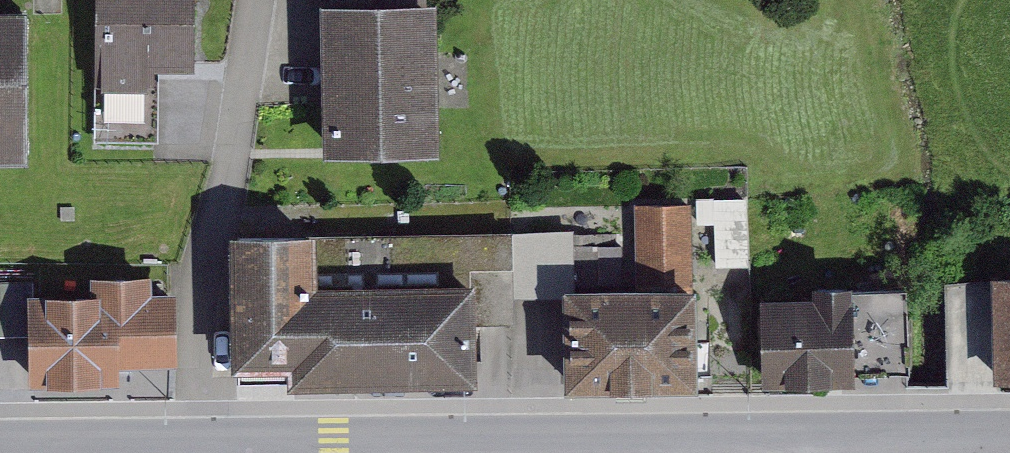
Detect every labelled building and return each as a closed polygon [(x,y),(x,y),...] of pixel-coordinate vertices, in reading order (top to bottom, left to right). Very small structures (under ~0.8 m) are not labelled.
[(29,153),(28,0),(0,0),(0,153),(29,153)] [(95,138),(157,138),(157,67),(196,66),(196,0),(95,0),(95,138)] [(324,150),(442,148),(439,0),(322,0),(324,150)] [(746,195),(695,196),(696,223),(715,222),(716,265),(748,264),(746,195)] [(574,281),(563,281),(563,296),(566,384),(699,384),(696,279),(693,279),(691,200),(635,201),(635,280),(574,281)] [(318,225),(231,227),(234,364),(289,363),(289,379),(476,375),(475,323),(514,322),(513,297),(563,296),(563,281),(574,281),(573,225),(318,231),(318,225)] [(32,290),(32,279),(0,280),(0,335),(29,335),(30,382),(121,380),(121,363),(180,362),(178,287),(152,288),(151,270),(91,272),(91,288),(32,290)] [(993,271),(996,378),(1009,377),(1009,271),(993,271)] [(814,291),(760,292),(762,386),(856,384),(856,375),(912,370),(905,282),(853,284),(853,278),(813,279),(814,291)]
